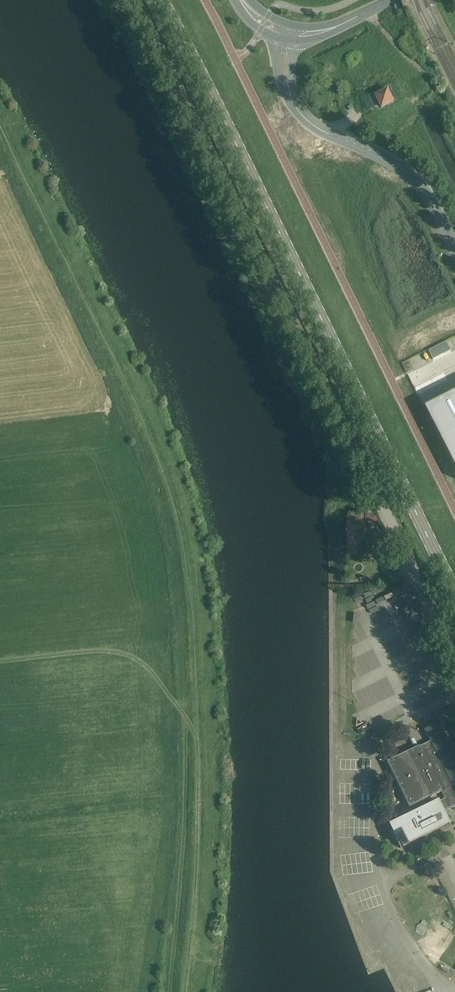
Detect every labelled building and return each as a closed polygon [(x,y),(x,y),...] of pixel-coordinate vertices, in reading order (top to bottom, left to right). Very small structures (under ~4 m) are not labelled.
[(386,88),(373,95),(380,108),(393,101),(386,88)] [(423,407),(454,470),(454,391),(423,407)] [(360,513),(346,520),(346,522),(352,522),(363,522),(363,512),(360,513)] [(346,522),(347,554),(357,554),(357,545),(360,545),(359,529),(353,529),(352,522),(346,522)] [(424,630),(416,614),(414,610),(416,609),(412,602),(408,604),(405,605),(402,607),(404,609),(416,634),(424,630)] [(439,802),(438,800),(389,824),(394,835),(397,834),(403,847),(450,824),(441,805),(446,802),(449,808),(454,805),(454,755),(439,722),(424,730),(430,741),(420,747),(419,746),(386,762),(409,808),(441,792),(445,799),(439,802)]
